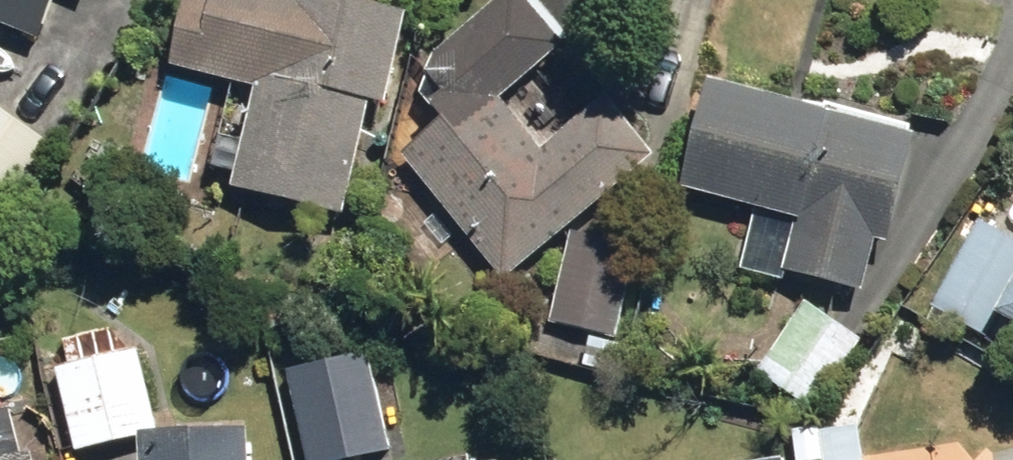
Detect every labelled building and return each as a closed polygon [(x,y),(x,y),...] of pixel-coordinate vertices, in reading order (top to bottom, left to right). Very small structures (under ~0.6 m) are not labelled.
[(37,28),(47,0),(0,0),(0,14),(37,28)] [(375,0),(208,0),(183,0),(168,63),(259,85),(235,182),(340,208),(368,95),(380,98),(403,7),(375,0)] [(540,152),(493,95),(560,42),(526,0),(497,0),(413,68),(448,111),(399,150),(501,275),(654,152),(609,96),(540,152)] [(51,92),(0,68),(0,201),(51,92)] [(784,268),(870,285),(899,139),(709,102),(691,191),(795,211),(784,268)] [(987,299),(1012,315),(1012,234),(991,219),(932,302),(967,327),(987,299)] [(573,231),(553,319),(611,332),(631,244),(573,231)] [(850,340),(805,304),(760,362),(806,397),(850,340)] [(67,365),(81,440),(163,425),(149,350),(67,365)] [(308,459),(331,459),(391,455),(383,352),(299,359),(308,459)] [(247,424),(126,433),(128,459),(252,459),(247,424)]
